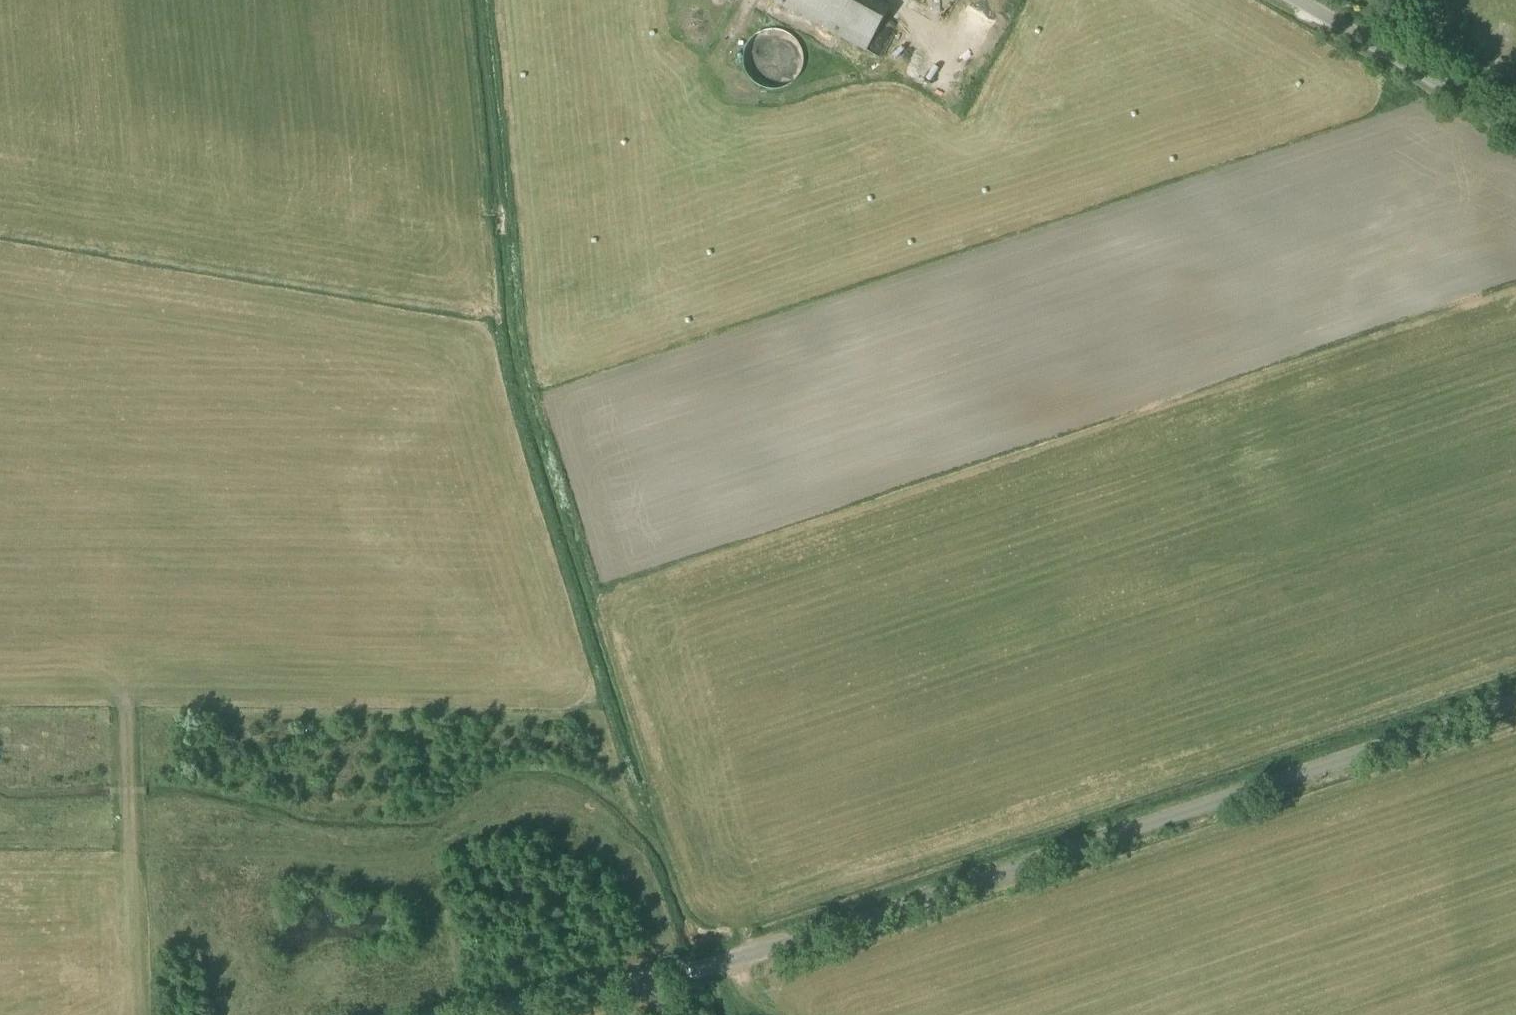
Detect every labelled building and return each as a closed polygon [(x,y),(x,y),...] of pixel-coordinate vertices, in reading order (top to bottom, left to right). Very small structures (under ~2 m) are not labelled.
[(890,6),(879,0),(771,0),(867,52),(890,6)] [(810,55),(810,54),(809,48),(807,43),(805,38),(801,33),(796,29),(791,27),(785,25),(778,25),(772,26),(767,28),(763,31),(759,34),(755,39),(753,44),(752,49),(751,55),(752,60),(754,67),(757,71),(761,76),(767,80),(771,82),(776,83),(782,83),(786,83),(792,81),(797,78),(801,74),(804,71),(807,65),(809,60),(810,55)]
